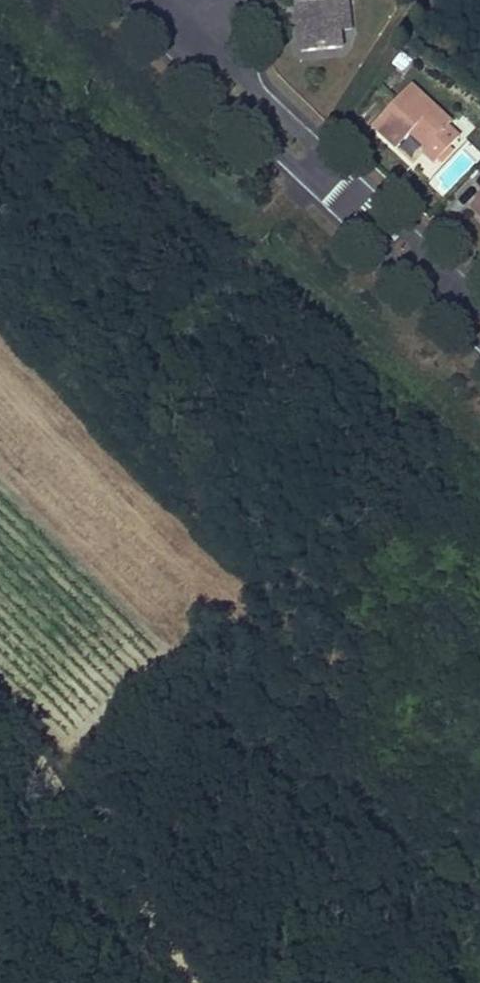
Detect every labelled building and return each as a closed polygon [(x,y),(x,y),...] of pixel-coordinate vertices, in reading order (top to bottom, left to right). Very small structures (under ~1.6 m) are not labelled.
[(301,52),(342,47),(340,30),(337,0),(299,0),(299,2),(299,3),(303,2),(305,14),(297,15),(301,52)] [(351,29),(348,0),(337,0),(340,30),(351,29)] [(297,15),(305,14),(303,2),(299,3),(299,2),(296,2),(297,15)] [(435,163),(460,137),(448,126),(451,122),(411,85),(373,126),(397,149),(411,134),(426,148),(423,152),(435,163)] [(471,207),(479,216),(479,198),(471,207)]
